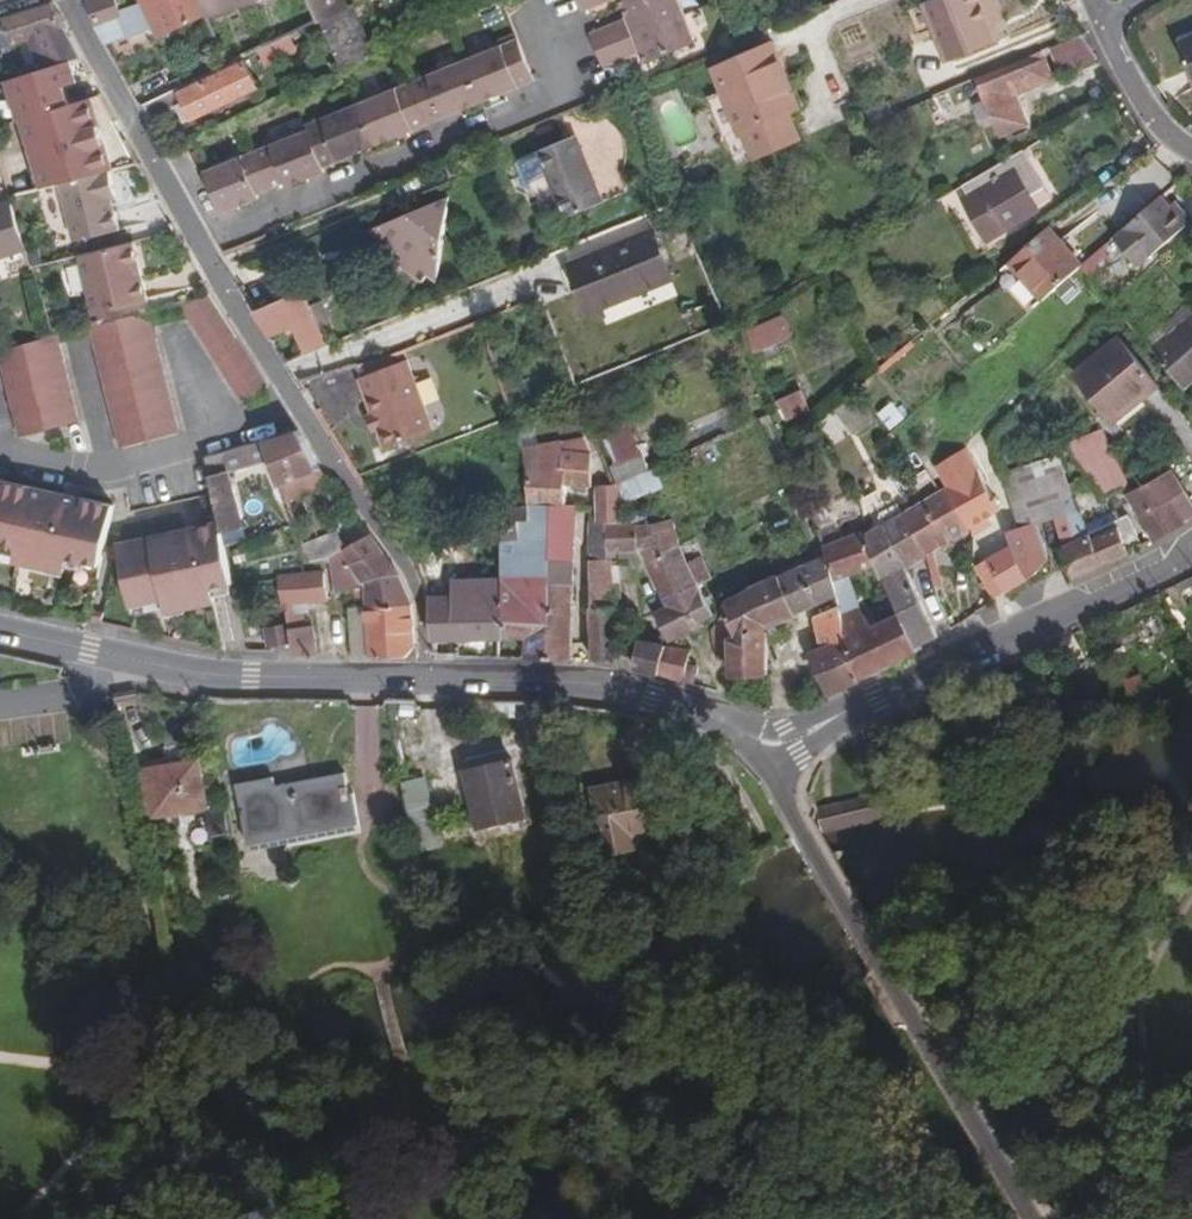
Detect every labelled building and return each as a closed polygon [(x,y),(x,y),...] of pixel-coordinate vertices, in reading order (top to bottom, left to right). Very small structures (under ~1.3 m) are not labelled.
[(130,37),(119,10),(115,0),(86,0),(98,34),(105,45),(130,37)] [(130,37),(159,28),(161,35),(205,15),(198,0),(145,0),(146,2),(119,10),(130,37)] [(205,15),(252,0),(201,0),(205,15)] [(319,21),(342,73),(344,71),(374,57),(352,6),(348,8),(344,0),(309,0),(319,21)] [(580,10),(605,0),(576,0),(580,10)] [(595,50),(683,14),(677,0),(636,0),(621,6),(626,17),(589,34),(595,50)] [(995,2),(994,0),(934,0),(922,5),(948,64),(1001,42),(995,24),(988,6),(995,2)] [(1003,20),(995,2),(988,6),(995,24),(1003,20)] [(0,20),(0,49),(12,45),(13,48),(36,40),(46,70),(69,63),(81,59),(51,3),(0,20)] [(645,62),(694,42),(683,14),(595,50),(602,65),(640,51),(645,62)] [(288,36),(259,50),(267,67),(295,52),(288,36)] [(1062,71),(1094,58),(1082,36),(1051,48),(1062,71)] [(1179,42),(1191,69),(1191,37),(1179,42)] [(516,38),(463,61),(480,102),(533,80),(516,38)] [(771,45),(712,69),(738,134),(719,142),(729,168),(795,144),(784,116),(798,112),(771,45)] [(1043,60),(978,87),(1000,137),(1028,124),(1017,96),(1052,81),(1043,60)] [(463,61),(411,82),(428,124),(480,102),(463,61)] [(21,121),(68,107),(62,88),(75,84),(69,63),(46,70),(5,83),(17,123),(21,121)] [(177,89),(142,104),(150,120),(176,107),(184,123),(256,87),(243,63),(179,94),(177,89)] [(411,82),(358,104),(375,145),(428,124),(411,82)] [(969,102),(967,84),(932,97),(939,114),(969,102)] [(58,185),(107,172),(111,171),(90,100),(68,107),(21,121),(41,190),(58,185)] [(358,104),(305,127),(307,130),(322,167),(375,145),(358,104)] [(255,151),(270,189),(285,183),(286,187),(324,171),(322,167),(307,130),(255,151)] [(575,137),(518,160),(528,182),(548,174),(566,216),(603,202),(575,137)] [(1044,187),(1022,149),(962,185),(967,195),(962,199),(987,241),(1041,208),(1032,194),(1044,187)] [(201,174),(220,215),(258,200),(256,194),(270,189),(255,151),(201,174)] [(693,171),(681,176),(689,193),(701,188),(693,171)] [(107,172),(58,185),(73,242),(117,232),(109,201),(116,199),(107,172)] [(0,200),(0,259),(29,250),(13,197),(0,200)] [(449,199),(367,231),(401,257),(394,264),(420,283),(432,271),(437,275),(449,199)] [(1168,210),(1159,199),(1113,239),(1138,269),(1183,228),(1179,222),(1185,216),(1175,204),(1168,210)] [(651,231),(570,266),(590,313),(672,279),(651,231)] [(1045,231),(1008,262),(1042,301),(1079,269),(1045,231)] [(1111,241),(1082,267),(1091,278),(1107,265),(1105,262),(1117,251),(1111,241)] [(131,244),(78,258),(93,317),(146,303),(131,244)] [(297,356),(326,344),(302,291),(269,305),(284,332),(293,329),(298,340),(294,349),(297,356)] [(284,332),(269,305),(254,312),(269,338),(284,332)] [(149,309),(91,324),(125,446),(184,432),(149,309)] [(758,352),(796,336),(786,312),(748,328),(758,352)] [(1191,383),(1191,317),(1153,353),(1183,390),(1191,383)] [(52,334),(3,346),(27,435),(84,419),(60,332),(52,334)] [(1117,340),(1075,375),(1114,421),(1157,386),(1117,340)] [(406,361),(358,377),(382,446),(430,430),(406,361)] [(774,386),(780,400),(800,390),(794,378),(774,386)] [(603,430),(592,433),(595,443),(600,442),(610,466),(613,465),(618,476),(641,467),(642,469),(658,463),(654,452),(643,455),(628,421),(619,424),(602,380),(581,388),(595,425),(600,425),(603,430)] [(800,390),(780,400),(778,401),(787,421),(809,411),(800,390)] [(854,392),(834,409),(847,425),(866,408),(854,392)] [(892,428),(908,416),(895,399),(879,411),(892,428)] [(742,425),(753,420),(749,410),(739,416),(742,425)] [(838,414),(822,422),(833,444),(849,436),(838,414)] [(1135,491),(1129,481),(1102,430),(1067,445),(1104,497),(1125,489),(1129,495),(1135,491)] [(297,432),(296,432),(263,441),(270,461),(280,485),(320,467),(297,432)] [(270,461),(263,441),(206,458),(222,528),(243,525),(228,474),(270,461)] [(561,442),(521,447),(524,464),(525,486),(528,506),(566,505),(564,486),(589,488),(590,453),(561,449),(561,442)] [(1000,512),(984,479),(968,453),(940,472),(947,486),(968,530),(972,536),(987,527),(984,521),(1000,512)] [(1058,455),(1001,474),(1018,528),(1034,523),(1056,518),(1068,514),(1063,498),(1072,494),(1058,455)] [(1191,517),(1191,506),(1170,469),(1135,491),(1129,495),(1126,496),(1145,527),(1140,532),(1148,544),(1191,517)] [(654,493),(644,472),(627,480),(637,501),(654,493)] [(1018,528),(1001,474),(984,479),(1000,512),(1012,543),(1028,577),(1029,578),(1048,560),(1034,523),(1018,528)] [(0,507),(0,542),(25,547),(24,560),(70,570),(73,558),(105,565),(107,558),(108,549),(119,507),(85,498),(86,493),(72,489),(71,495),(5,480),(0,507)] [(621,483),(613,484),(596,484),(596,505),(598,522),(604,522),(623,522),(623,514),(621,483)] [(528,506),(525,486),(514,486),(514,508),(528,506)] [(968,530),(947,486),(930,496),(902,513),(925,554),(968,530)] [(577,506),(566,505),(528,506),(514,508),(517,539),(498,540),(499,576),(498,641),(524,640),(524,658),(572,659),(573,582),(577,582),(577,506)] [(598,522),(596,505),(586,505),(589,561),(607,560),(604,522),(598,522)] [(517,539),(514,508),(499,510),(498,540),(517,539)] [(1075,539),(1114,520),(1112,512),(1080,523),(1074,511),(1068,514),(1075,539)] [(915,647),(938,637),(905,567),(925,554),(902,513),(865,534),(877,567),(898,612),(915,647)] [(604,522),(607,560),(620,560),(619,553),(639,553),(641,563),(645,561),(678,542),(671,519),(637,526),(636,514),(623,514),(623,522),(604,522)] [(1056,518),(1062,545),(1075,539),(1068,514),(1056,518)] [(1072,582),(1140,549),(1128,515),(1114,520),(1075,539),(1062,545),(1059,547),(1072,582)] [(226,546),(222,528),(200,533),(198,528),(183,531),(185,536),(121,551),(123,560),(134,609),(165,603),(169,615),(215,604),(214,592),(236,587),(235,584),(226,546)] [(918,652),(915,647),(898,612),(873,626),(859,605),(849,578),(877,567),(865,534),(864,530),(822,547),(826,557),(837,595),(839,606),(846,637),(843,638),(860,678),(918,652)] [(384,553),(369,535),(346,550),(353,564),(384,553)] [(332,557),(346,550),(341,539),(307,551),(311,561),(331,561),(332,557)] [(701,584),(712,579),(703,557),(689,563),(678,542),(645,561),(662,603),(701,584)] [(1006,592),(1028,577),(1012,543),(986,558),(1006,592)] [(123,560),(121,551),(108,549),(107,558),(123,560)] [(353,564),(346,550),(332,557),(331,561),(338,596),(353,590),(362,586),(353,564)] [(399,572),(384,553),(353,564),(362,586),(363,600),(363,607),(412,605),(399,572)] [(837,595),(826,557),(808,564),(826,601),(837,595)] [(995,598),(1006,592),(986,558),(976,565),(995,598)] [(607,560),(589,561),(589,582),(614,582),(621,581),(620,560),(607,560)] [(826,601),(808,564),(780,577),(797,614),(826,601)] [(321,573),(305,575),(277,579),(281,600),(293,600),(326,599),(321,573)] [(451,594),(428,596),(433,641),(498,641),(499,576),(450,579),(451,594)] [(797,614),(780,577),(752,592),(770,626),(797,614)] [(589,582),(591,608),(615,607),(614,582),(589,582)] [(715,618),(708,602),(701,584),(662,603),(664,606),(654,611),(669,641),(702,628),(701,625),(715,618)] [(770,626),(752,592),(726,606),(727,611),(711,630),(716,658),(729,656),(729,675),(768,674),(770,626)] [(282,601),(285,615),(294,613),(293,600),(281,600),(282,601)] [(415,643),(412,605),(363,607),(367,655),(405,657),(415,643)] [(820,648),(843,638),(846,637),(839,606),(814,617),(820,648)] [(349,609),(352,655),(367,655),(363,607),(349,609)] [(591,608),(592,659),(617,658),(615,607),(591,608)] [(285,615),(289,629),(304,627),(301,613),(294,613),(285,615)] [(283,624),(263,626),(265,649),(285,647),(283,624)] [(289,629),(294,655),(316,654),(313,626),(304,627),(289,629)] [(828,691),(860,678),(843,638),(820,648),(812,652),(828,691)] [(639,640),(634,668),(658,675),(664,646),(639,640)] [(688,650),(672,647),(664,646),(658,675),(696,686),(698,667),(687,662),(688,650)] [(821,695),(828,691),(812,652),(803,656),(821,695)] [(512,759),(464,771),(477,826),(526,815),(512,759)] [(197,761),(142,771),(152,817),(207,806),(197,761)] [(274,780),(237,787),(249,844),(353,824),(344,775),(276,787),(274,780)] [(430,777),(408,778),(410,817),(432,815),(430,777)] [(671,777),(592,793),(603,854),(634,847),(631,833),(681,822),(671,777)] [(819,809),(823,834),(904,815),(903,807),(899,791),(819,809)] [(1019,1065),(1006,1080),(1016,1088),(1029,1074),(1019,1065)] [(720,1131),(709,1134),(714,1152),(725,1147),(720,1131)]
